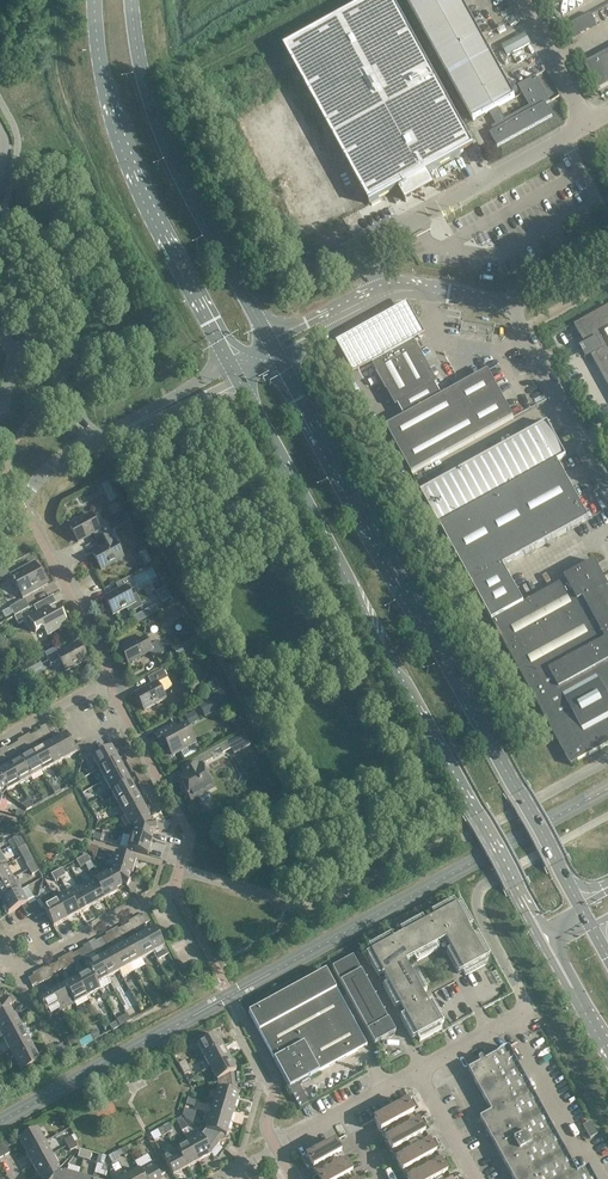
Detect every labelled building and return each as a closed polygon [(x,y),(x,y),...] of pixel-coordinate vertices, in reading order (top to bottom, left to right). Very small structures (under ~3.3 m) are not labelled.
[(369,205),(400,188),(406,197),(432,182),(427,173),(474,148),(393,0),(372,0),(284,49),(369,205)] [(473,122),(489,113),(496,125),(492,128),(494,132),(489,134),(497,147),(552,117),(546,104),(550,102),(542,89),(538,91),(534,83),(520,90),(525,99),(530,97),(534,104),(505,120),(498,108),(515,99),(461,0),(406,0),(473,122)] [(590,14),(564,28),(570,40),(597,25),(590,14)] [(584,64),(598,91),(607,85),(607,51),(584,64)] [(335,338),(353,370),(424,330),(407,299),(335,338)] [(574,325),(607,388),(607,306),(574,325)] [(373,365),(372,365),(395,407),(398,405),(404,418),(386,428),(412,475),(513,418),(488,372),(456,390),(442,397),(435,385),(437,384),(417,347),(414,342),(373,365)] [(420,493),(439,527),(491,622),(571,766),(607,745),(607,588),(594,562),(564,579),(565,581),(523,604),(502,567),(588,520),(556,463),(565,458),(547,424),(420,493)] [(107,482),(102,486),(104,490),(110,487),(107,482)] [(128,523),(122,512),(95,527),(89,516),(69,527),(78,542),(93,534),(96,541),(128,523)] [(92,554),(101,570),(123,558),(114,542),(113,542),(109,536),(97,542),(101,549),(92,554)] [(10,576),(14,582),(12,583),(14,585),(15,585),(22,598),(46,585),(34,563),(10,576)] [(104,599),(112,615),(134,603),(128,591),(135,588),(129,577),(115,584),(119,591),(104,599)] [(165,588),(156,593),(162,603),(171,598),(165,588)] [(10,608),(14,616),(29,608),(24,600),(10,608)] [(44,630),(47,636),(68,625),(60,611),(55,614),(52,613),(49,608),(43,610),(41,606),(35,609),(38,614),(28,619),(35,633),(41,629),(44,630)] [(155,606),(133,618),(137,624),(159,612),(155,606)] [(170,620),(162,624),(165,629),(169,627),(172,625),(172,624),(181,619),(176,609),(167,614),(170,620)] [(19,614),(14,617),(18,624),(23,622),(19,614)] [(121,650),(128,664),(149,652),(153,659),(163,654),(157,642),(149,646),(145,637),(121,650)] [(192,640),(189,642),(193,650),(197,648),(192,640)] [(59,660),(65,671),(87,659),(79,644),(61,653),(58,647),(45,654),(51,665),(59,660)] [(147,678),(151,685),(166,676),(163,670),(147,678)] [(135,693),(145,711),(165,700),(156,682),(135,693)] [(222,692),(198,705),(204,717),(214,712),(216,714),(230,707),(222,692)] [(194,712),(185,717),(190,725),(198,720),(194,712)] [(167,744),(173,755),(193,744),(184,727),(176,731),(173,725),(155,735),(161,747),(167,744)] [(41,730),(35,733),(39,740),(45,737),(41,730)] [(39,740),(35,733),(30,736),(34,743),(39,740)] [(76,754),(66,735),(54,741),(65,760),(76,754)] [(65,760),(54,741),(43,747),(53,766),(65,760)] [(185,764),(187,769),(182,771),(186,779),(181,781),(191,801),(198,797),(201,803),(204,804),(210,800),(211,797),(208,792),(214,788),(201,766),(231,749),(227,742),(185,764)] [(18,743),(13,746),(17,753),(22,750),(18,743)] [(17,753),(13,746),(7,749),(11,756),(17,753)] [(53,766),(43,747),(32,753),(42,772),(53,766)] [(78,752),(81,756),(89,752),(87,747),(78,752)] [(111,748),(98,755),(92,758),(99,770),(117,760),(111,748)] [(91,756),(89,752),(81,756),(83,760),(91,756)] [(124,756),(127,761),(135,757),(131,752),(124,756)] [(42,772),(32,753),(20,760),(31,778),(42,772)] [(31,778),(20,760),(9,766),(19,784),(31,778)] [(123,771),(117,760),(99,770),(105,781),(123,771)] [(9,766),(0,771),(0,779),(6,789),(5,790),(6,792),(19,784),(9,766)] [(134,773),(137,778),(144,774),(141,769),(134,773)] [(130,782),(123,771),(105,781),(108,787),(111,792),(130,782)] [(147,779),(144,774),(137,778),(139,783),(147,779)] [(133,787),(130,782),(111,792),(117,804),(136,793),(133,787)] [(146,795),(149,801),(156,797),(153,792),(146,795)] [(142,804),(136,793),(117,804),(123,815),(142,804)] [(159,802),(156,797),(149,801),(152,806),(159,802)] [(149,818),(142,804),(123,815),(131,828),(132,827),(147,818),(147,819),(149,818)] [(16,810),(15,816),(23,819),(24,813),(16,810)] [(132,827),(135,831),(133,835),(133,836),(150,841),(150,840),(152,832),(163,831),(163,825),(151,826),(147,819),(147,818),(132,827)] [(20,826),(13,823),(11,829),(19,832),(20,826)] [(102,836),(94,833),(92,839),(100,841),(102,836)] [(22,841),(19,835),(12,839),(15,845),(22,841)] [(131,835),(127,849),(147,855),(152,841),(150,840),(150,841),(133,836),(133,835),(131,835)] [(25,846),(22,841),(15,845),(18,850),(25,846)] [(98,848),(90,846),(88,852),(96,854),(98,848)] [(111,868),(113,869),(113,868),(130,873),(130,874),(131,874),(136,860),(115,853),(111,868)] [(90,862),(86,855),(81,858),(85,865),(90,862)] [(85,865),(81,858),(76,860),(80,868),(85,865)] [(36,866),(33,860),(26,864),(29,870),(36,866)] [(6,866),(0,869),(0,886),(13,879),(6,866)] [(39,871),(36,866),(29,870),(32,875),(39,871)] [(113,868),(113,869),(112,873),(108,876),(116,891),(123,887),(132,894),(136,889),(127,882),(130,874),(130,873),(113,868)] [(65,876),(61,869),(56,871),(60,878),(65,876)] [(60,878),(56,871),(51,874),(55,881),(60,878)] [(107,874),(94,881),(104,900),(117,893),(116,891),(108,876),(107,874)] [(13,879),(0,886),(0,899),(1,901),(20,891),(13,879)] [(104,900),(94,881),(81,888),(91,907),(104,900)] [(91,907),(81,888),(69,894),(79,913),(91,907)] [(27,904),(20,891),(1,901),(8,914),(27,904)] [(79,913),(69,894),(56,901),(66,920),(79,913)] [(28,906),(30,910),(39,906),(36,901),(28,906)] [(66,920),(56,901),(43,908),(53,927),(66,920)] [(402,935),(392,940),(404,962),(414,957),(416,962),(439,950),(436,945),(441,943),(442,945),(441,945),(441,947),(440,947),(441,948),(441,949),(442,950),(443,950),(444,950),(445,949),(446,949),(446,948),(446,947),(446,946),(448,945),(451,949),(446,952),(458,974),(463,972),(465,976),(487,964),(485,959),(489,957),(477,935),(473,937),(467,928),(472,925),(460,904),(456,906),(453,901),(431,914),(433,918),(424,923),(421,919),(399,931),(402,935)] [(41,910),(39,906),(30,910),(32,914),(41,910)] [(146,914),(141,917),(144,924),(150,921),(146,914)] [(129,924),(124,927),(128,934),(133,931),(129,924)] [(128,934),(124,927),(118,930),(122,937),(128,934)] [(168,954),(154,928),(142,935),(153,953),(157,961),(168,954)] [(153,953),(142,935),(131,941),(141,959),(153,953)] [(106,936),(101,939),(105,946),(110,943),(106,936)] [(417,1038),(419,1042),(441,1030),(439,1025),(444,1023),(431,1001),(427,1003),(421,994),(426,991),(414,969),(409,972),(404,962),(392,940),(390,936),(368,948),(370,952),(366,955),(378,977),(382,974),(387,984),(383,986),(395,1008),(399,1006),(405,1015),(400,1018),(412,1040),(417,1038)] [(105,946),(101,939),(95,942),(99,949),(105,946)] [(141,959),(131,941),(120,947),(130,966),(141,959)] [(133,972),(130,966),(120,947),(109,953),(119,972),(122,978),(133,972)] [(84,949),(78,952),(82,959),(87,956),(84,949)] [(82,959),(78,952),(73,955),(77,962),(82,959)] [(119,972),(109,953),(97,959),(107,978),(119,972)] [(91,963),(87,956),(82,959),(85,966),(91,963)] [(387,1020),(353,956),(332,967),(367,1031),(367,1032),(374,1045),(395,1034),(388,1020),(387,1020)] [(107,978),(97,959),(91,963),(85,966),(89,972),(96,984),(100,990),(111,984),(107,978)] [(58,962),(53,965),(57,972),(62,969),(58,962)] [(57,972),(53,965),(48,968),(51,975),(57,972)] [(259,1032),(289,1089),(299,1083),(300,1086),(301,1085),(300,1083),(309,1078),(310,1080),(309,1078),(367,1047),(325,971),(248,1014),(259,1032)] [(89,972),(77,979),(87,997),(100,990),(96,984),(89,972)] [(33,976),(28,979),(32,986),(37,983),(33,976)] [(87,997),(77,979),(64,986),(74,1004),(87,997)] [(181,985),(172,990),(176,997),(185,992),(181,985)] [(74,1004),(64,986),(52,993),(62,1011),(74,1004)] [(62,1011),(52,993),(39,1000),(49,1018),(62,1011)] [(0,1004),(0,1024),(13,1017),(13,1016),(9,1009),(16,1000),(11,996),(4,1005),(0,1004)] [(161,997),(155,1000),(158,1006),(164,1003),(161,997)] [(13,1016),(13,1017),(0,1024),(0,1033),(3,1039),(22,1028),(15,1015),(13,1016)] [(121,1018),(116,1020),(120,1027),(124,1025),(121,1018)] [(28,1040),(22,1028),(3,1039),(9,1050),(28,1040)] [(96,1031),(90,1034),(94,1041),(100,1038),(96,1031)] [(198,1045),(204,1057),(222,1047),(216,1035),(198,1045)] [(72,1037),(65,1040),(72,1053),(78,1049),(72,1037)] [(90,1037),(84,1040),(86,1045),(93,1042),(90,1037)] [(34,1051),(28,1040),(9,1050),(16,1061),(34,1051)] [(228,1058),(222,1047),(204,1057),(210,1068),(228,1058)] [(491,1060),(488,1062),(487,1059),(486,1059),(486,1058),(485,1058),(484,1058),(483,1058),(482,1059),(482,1060),(481,1060),(481,1061),(482,1062),(484,1065),(473,1071),(484,1091),(494,1112),(483,1118),(495,1141),(501,1138),(506,1147),(500,1150),(516,1178),(596,1178),(591,1169),(580,1175),(523,1071),(511,1049),(491,1060)] [(41,1063),(34,1051),(16,1061),(22,1073),(41,1063)] [(57,1061),(54,1056),(47,1059),(50,1065),(57,1061)] [(236,1071),(228,1058),(210,1068),(217,1081),(217,1085),(234,1083),(233,1072),(236,1071)] [(185,1060),(178,1064),(181,1070),(188,1066),(185,1060)] [(191,1071),(188,1066),(181,1070),(184,1075),(191,1071)] [(235,1094),(234,1083),(217,1085),(217,1088),(214,1103),(234,1109),(238,1094),(235,1094)] [(195,1101),(187,1099),(185,1105),(193,1108),(195,1101)] [(412,1099),(373,1120),(385,1141),(418,1123),(418,1122),(411,1109),(416,1106),(412,1099)] [(234,1109),(214,1103),(210,1116),(230,1122),(234,1109)] [(230,1122),(210,1116),(205,1131),(203,1133),(216,1144),(223,1136),(226,1136),(230,1122)] [(423,1119),(418,1122),(418,1123),(385,1141),(396,1161),(429,1143),(429,1142),(422,1129),(427,1126),(423,1119)] [(182,1120),(177,1123),(182,1131),(187,1128),(182,1120)] [(590,1123),(583,1126),(590,1139),(597,1135),(590,1123)] [(172,1131),(168,1124),(163,1127),(167,1134),(172,1131)] [(167,1134),(163,1127),(157,1130),(161,1137),(167,1134)] [(19,1140),(26,1153),(44,1143),(37,1130),(19,1140)] [(172,1132),(167,1135),(171,1141),(176,1139),(172,1132)] [(216,1144),(203,1133),(201,1136),(188,1143),(198,1162),(211,1155),(210,1152),(216,1144)] [(64,1141),(67,1146),(74,1142),(71,1137),(64,1141)] [(0,1145),(0,1149),(4,1156),(10,1153),(7,1148),(14,1144),(11,1139),(4,1143),(0,1145)] [(429,1142),(429,1143),(396,1161),(406,1178),(411,1178),(440,1163),(440,1162),(433,1149),(438,1147),(434,1140),(429,1142)] [(77,1147),(74,1142),(67,1146),(70,1151),(77,1147)] [(346,1162),(334,1142),(301,1160),(305,1167),(310,1165),(317,1178),(346,1162)] [(51,1155),(44,1143),(26,1153),(33,1166),(51,1155)] [(198,1162),(188,1143),(175,1150),(186,1169),(198,1162)] [(130,1154),(126,1147),(121,1150),(125,1157),(130,1154)] [(80,1150),(77,1158),(83,1159),(85,1151),(80,1150)] [(186,1169),(175,1150),(162,1157),(173,1176),(186,1169)] [(91,1153),(85,1151),(83,1159),(89,1161),(91,1153)] [(117,1161),(113,1154),(108,1157),(112,1164),(117,1161)] [(58,1168),(51,1155),(33,1166),(40,1178),(41,1178),(41,1177),(57,1169),(58,1168)] [(105,1157),(99,1155),(97,1163),(103,1165),(105,1157)] [(139,1170),(144,1178),(160,1178),(159,1177),(166,1173),(158,1159),(139,1170)] [(440,1162),(440,1163),(411,1178),(449,1178),(444,1169),(449,1167),(445,1160),(440,1162)] [(346,1162),(317,1178),(314,1178),(355,1178),(346,1162)] [(41,1178),(42,1178),(62,1178),(63,1175),(63,1174),(59,1173),(57,1169),(41,1177),(41,1178)] [(139,1170),(126,1177),(127,1178),(144,1178),(139,1170)]
